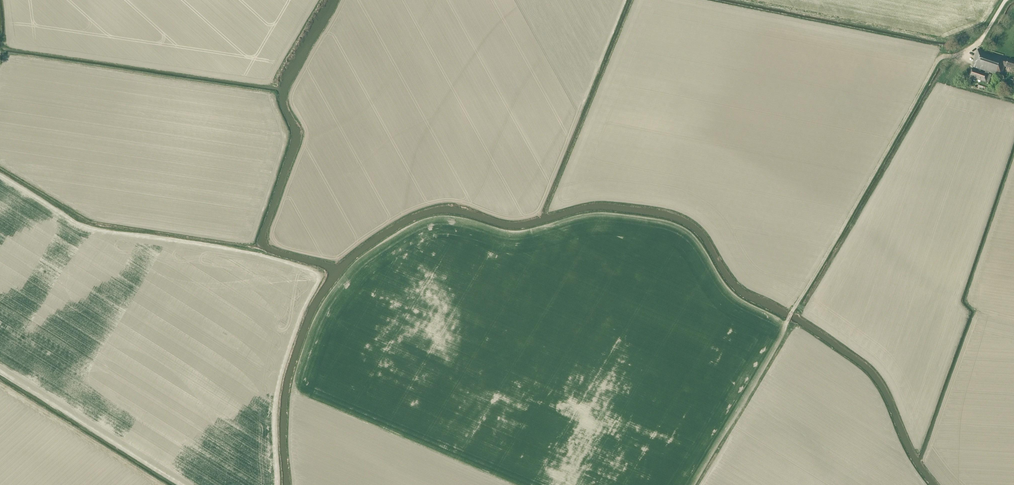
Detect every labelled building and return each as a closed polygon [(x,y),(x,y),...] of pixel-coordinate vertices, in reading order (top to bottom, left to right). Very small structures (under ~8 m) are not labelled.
[(986,71),(989,73),(1001,77),(1004,67),(1013,70),(1013,62),(1003,58),(1003,57),(978,49),(972,67),(986,71)] [(972,68),(969,77),(988,83),(989,83),(991,75),(989,74),(989,73),(986,71),(985,73),(972,68)]
